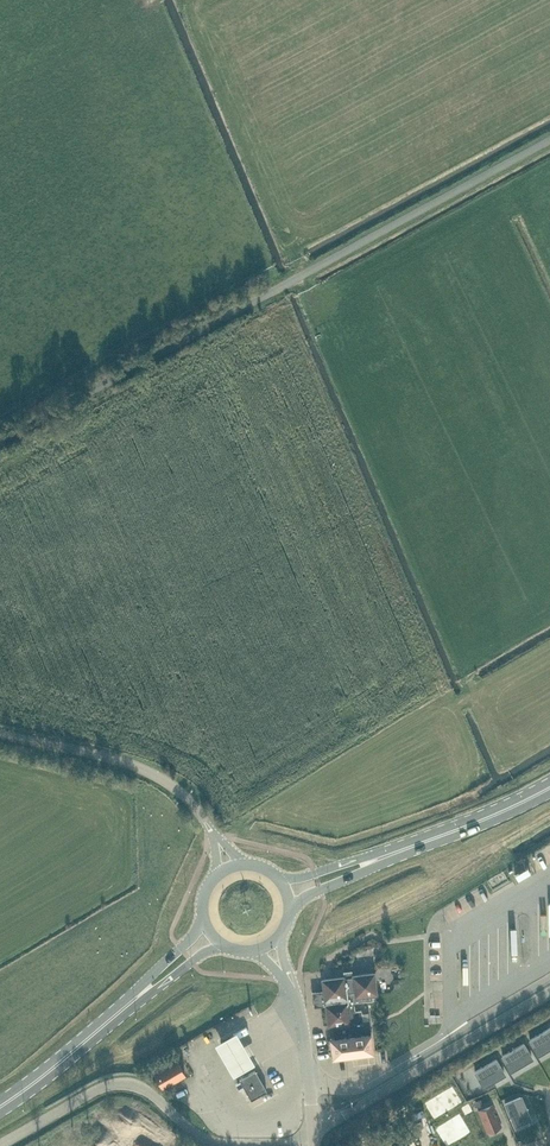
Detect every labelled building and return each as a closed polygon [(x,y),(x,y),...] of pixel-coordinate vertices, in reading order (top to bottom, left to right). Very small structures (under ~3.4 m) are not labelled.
[(376,993),(373,972),(352,975),(353,976),(351,977),(350,971),(344,971),(345,978),(343,978),(343,976),(322,979),(323,991),(317,992),(318,1005),(325,1004),(328,1025),(333,1025),(335,1037),(330,1038),(333,1057),(373,1052),(368,1020),(363,1021),(361,1010),(354,1011),(353,1001),(372,999),(371,994),(376,993)] [(549,1046),(549,1027),(529,1039),(538,1054),(549,1046)] [(237,1032),(216,1044),(234,1075),(255,1064),(237,1032)] [(523,1043),(502,1055),(510,1070),(532,1057),(523,1043)] [(504,1073),(496,1059),(474,1071),(483,1086),(504,1073)] [(162,1087),(185,1074),(177,1060),(154,1073),(162,1087)] [(255,1070),(239,1079),(251,1099),(266,1091),(255,1070)] [(514,1126),(530,1119),(520,1096),(504,1103),(514,1126)] [(444,1111),(456,1106),(452,1097),(440,1102),(444,1111)] [(477,1110),(486,1133),(502,1127),(493,1104),(477,1110)] [(119,1109),(97,1124),(105,1135),(127,1120),(119,1109)] [(138,1135),(139,1111),(131,1111),(130,1135),(138,1135)] [(469,1131),(459,1114),(435,1128),(446,1145),(469,1131)] [(96,1116),(77,1127),(81,1133),(99,1122),(96,1116)] [(158,1144),(166,1139),(159,1129),(152,1134),(158,1144)]
